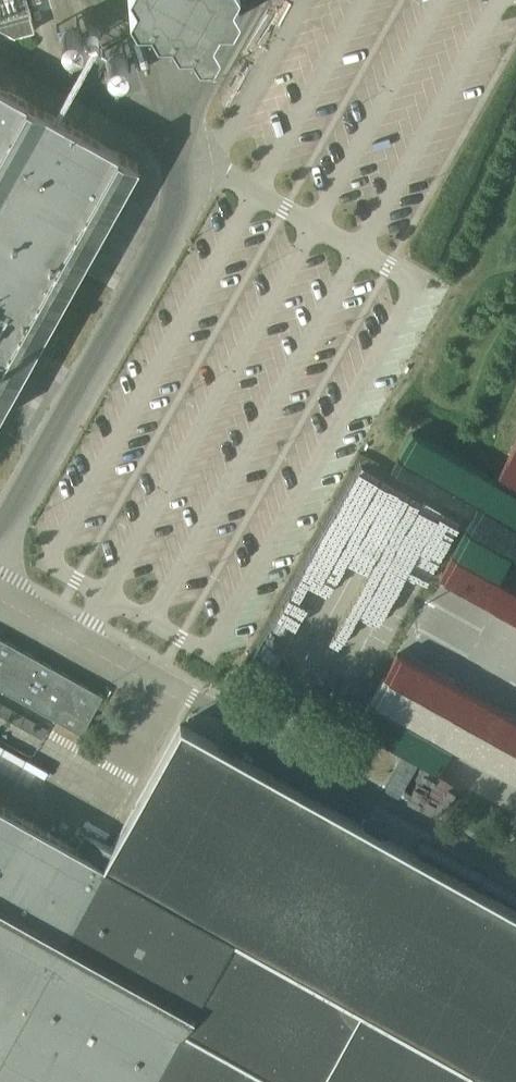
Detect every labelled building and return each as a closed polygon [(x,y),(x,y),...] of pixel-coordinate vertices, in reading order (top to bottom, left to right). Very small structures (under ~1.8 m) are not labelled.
[(15,36),(35,30),(26,0),(0,0),(0,28),(15,36)] [(156,10),(169,10),(176,21),(190,22),(196,33),(210,33),(217,20),(211,8),(216,0),(149,0),(156,10)] [(138,162),(117,150),(0,85),(0,411),(138,162)] [(103,694),(46,662),(0,636),(0,686),(82,732),(103,694)] [(332,802),(178,714),(142,779),(97,857),(0,803),(0,1081),(515,1081),(515,907),(332,802)]
